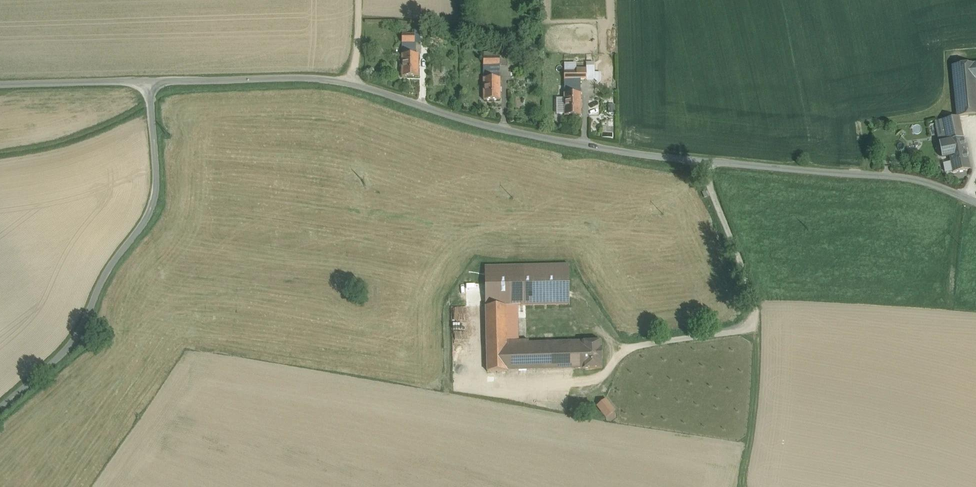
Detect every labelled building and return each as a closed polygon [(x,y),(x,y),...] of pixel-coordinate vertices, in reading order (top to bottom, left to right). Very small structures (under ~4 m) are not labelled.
[(402,43),(402,55),(413,55),(413,50),(411,50),(411,43),(414,43),(414,35),(407,35),(402,35),(402,43)] [(413,55),(402,55),(402,77),(418,77),(418,55),(413,55)] [(483,65),(484,78),(500,78),(500,65),(500,57),(497,57),(483,57),(483,65)] [(576,63),(564,63),(564,72),(576,71),(576,69),(576,63)] [(975,116),(975,63),(954,64),(958,117),(964,117),(975,116)] [(564,80),(564,94),(580,94),(580,80),(580,69),(576,69),(576,71),(564,72),(564,80)] [(500,78),(484,78),(483,78),(484,100),(500,100),(500,78)] [(580,94),(564,94),(564,99),(564,114),(564,116),(581,116),(581,94),(580,94)] [(944,119),(955,172),(975,167),(964,117),(958,117),(944,119)] [(567,303),(566,262),(482,265),(483,305),(567,303)] [(583,368),(583,347),(519,349),(517,313),(506,313),(506,309),(485,309),(488,371),(583,368)] [(603,373),(602,343),(582,344),(583,347),(583,368),(583,374),(603,373)] [(607,418),(616,410),(606,398),(597,406),(607,418)]
